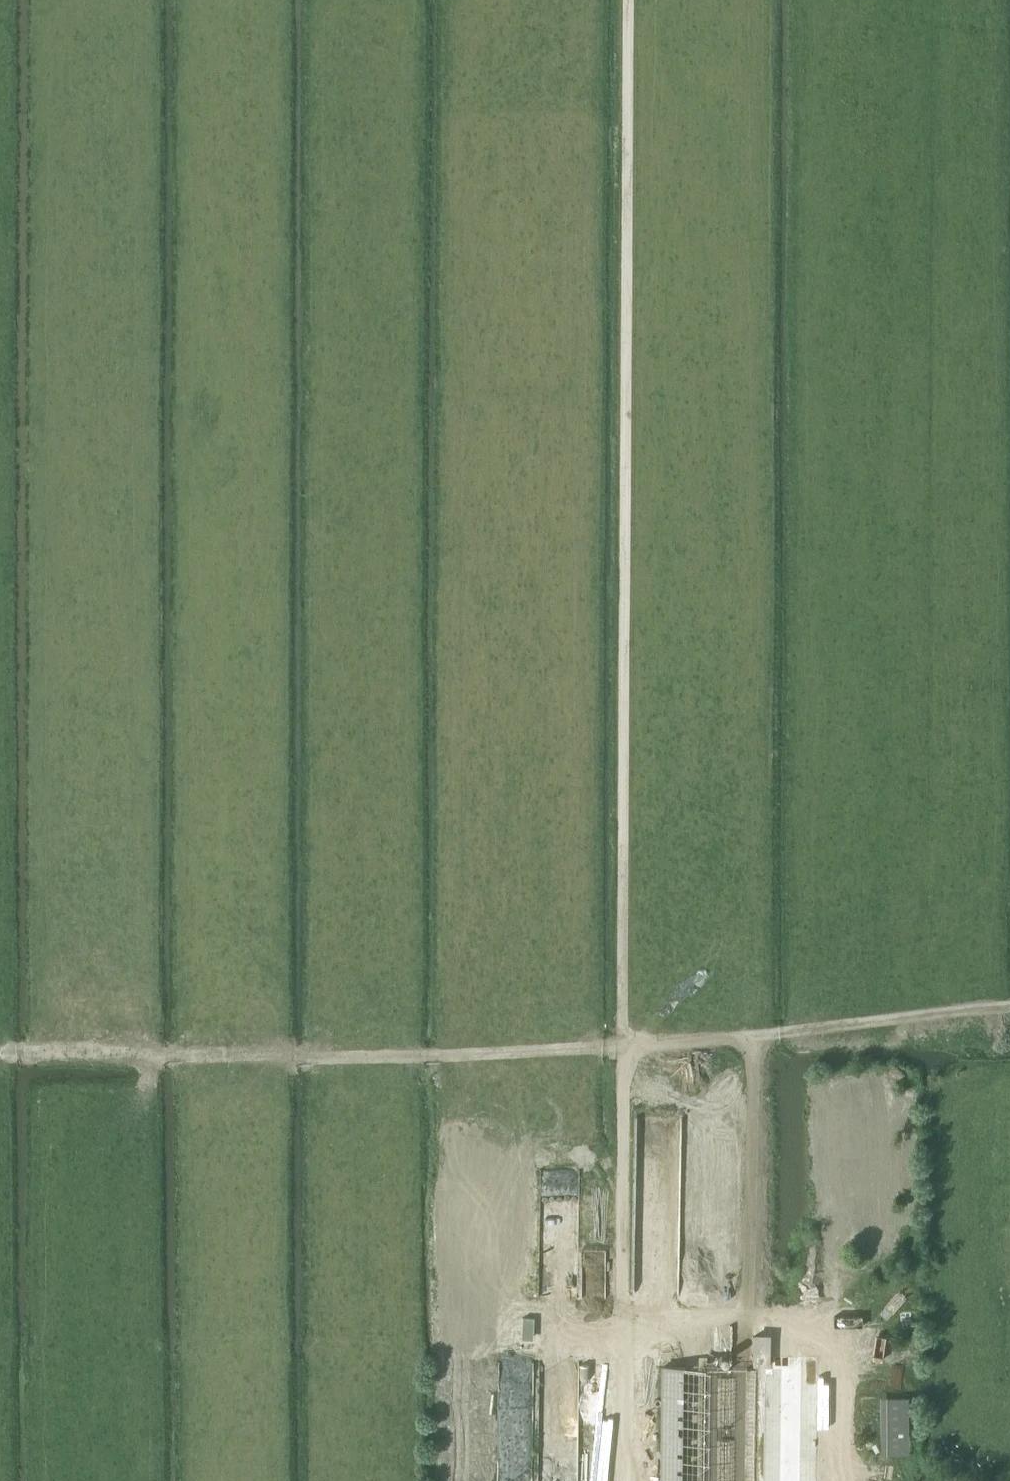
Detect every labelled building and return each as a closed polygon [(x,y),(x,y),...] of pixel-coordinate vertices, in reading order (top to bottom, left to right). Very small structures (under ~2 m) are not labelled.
[(799,1480),(800,1369),(765,1368),(662,1367),(660,1480),(799,1480)] [(907,1449),(908,1398),(887,1398),(886,1449),(907,1449)]
